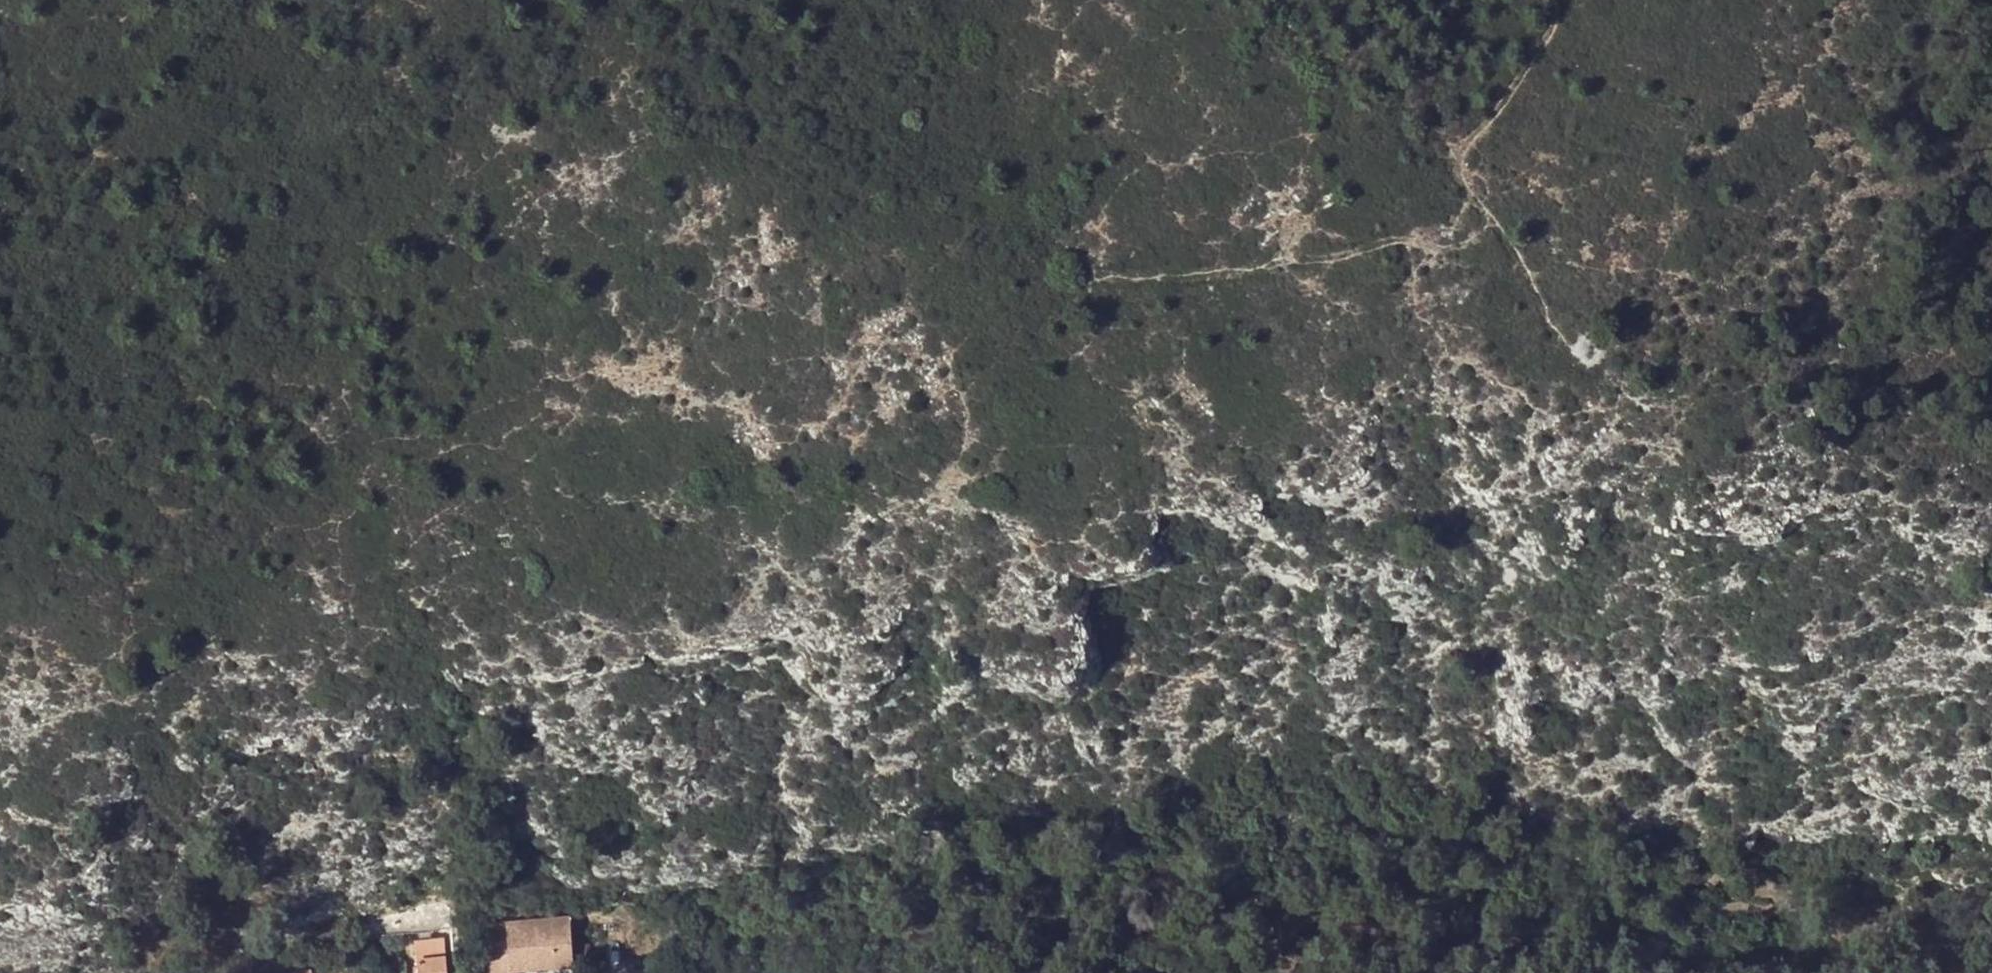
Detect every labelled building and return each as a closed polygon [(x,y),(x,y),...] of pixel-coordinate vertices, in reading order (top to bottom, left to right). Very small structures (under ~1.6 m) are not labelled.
[(512,966),(575,962),(572,916),(507,920),(507,935),(486,938),(488,972),(513,972),(512,966)] [(507,920),(486,923),(486,938),(507,935),(507,920)] [(419,972),(444,972),(443,969),(447,969),(445,939),(416,941),(419,972)]
